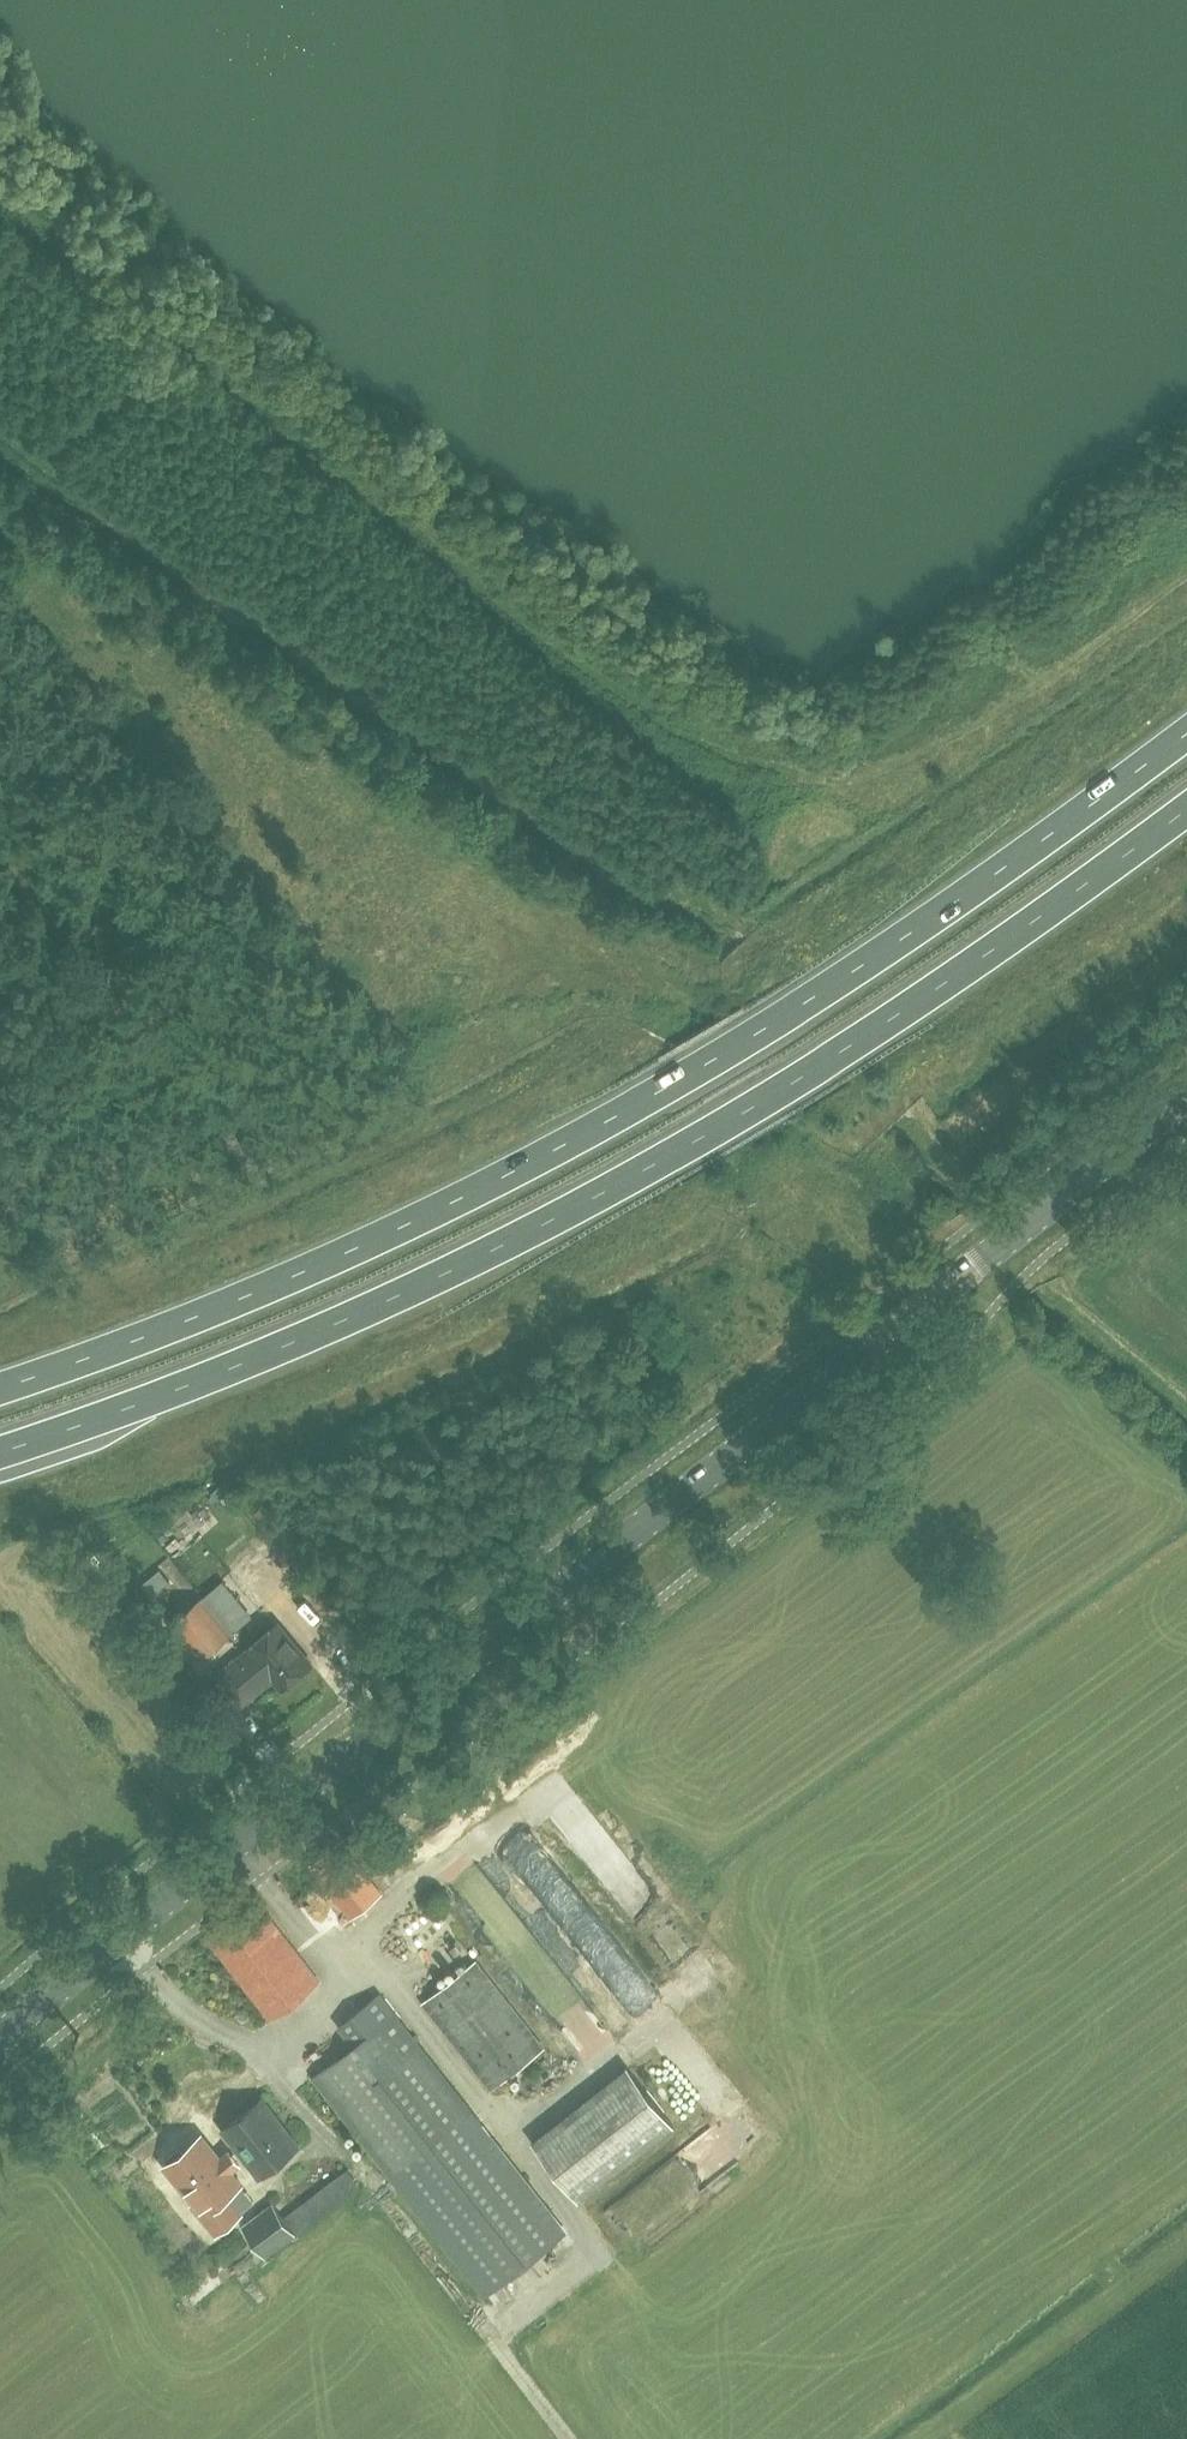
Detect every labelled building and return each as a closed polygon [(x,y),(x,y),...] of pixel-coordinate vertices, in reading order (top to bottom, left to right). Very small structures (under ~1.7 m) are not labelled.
[(232,1630),(208,1602),(204,1596),(172,1622),(202,1659),(234,1633),(232,1630)] [(312,1663),(279,1621),(248,1646),(251,1649),(219,1676),(241,1703),(273,1676),(282,1687),(312,1663)] [(382,1894),(341,1842),(340,1841),(310,1865),(352,1918),(382,1894)] [(321,1981),(255,1898),(206,1935),(272,2019),(321,1981)] [(526,1963),(589,2043),(614,2023),(551,1943),(526,1963)] [(544,2049),(475,1961),(424,2001),(493,2089),(544,2049)] [(315,2076),(395,2177),(481,2286),(560,2224),(474,2115),(394,2013),(379,1995),(340,2026),(355,2044),(315,2076)] [(674,2123),(628,2066),(533,2141),(579,2199),(674,2123)] [(261,2174),(299,2144),(262,2098),(224,2128),(261,2174)] [(202,2135),(183,2150),(180,2147),(167,2158),(170,2161),(165,2165),(195,2202),(194,2204),(216,2231),(241,2211),(227,2194),(241,2183),(231,2170),(235,2166),(226,2154),(221,2158),(202,2135)] [(349,2168),(283,2217),(272,2202),(242,2226),(265,2256),(295,2233),(297,2235),(362,2185),(349,2168)]
